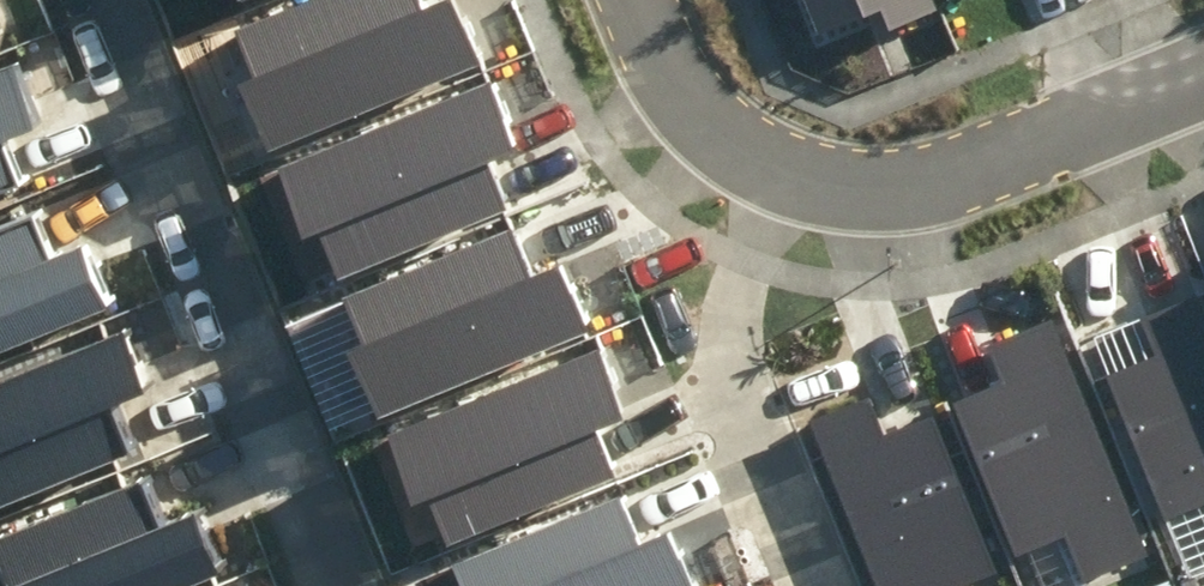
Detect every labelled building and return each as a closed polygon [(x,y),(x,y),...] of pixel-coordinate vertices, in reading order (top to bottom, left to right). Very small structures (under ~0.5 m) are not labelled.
[(284,128),(483,47),(464,0),(315,0),(260,22),(274,58),(258,65),(284,128)] [(823,17),(867,0),(816,0),(823,17)] [(900,11),(930,0),(896,0),(900,11)] [(0,48),(0,163),(25,153),(11,120),(47,106),(20,40),(0,48)] [(503,70),(303,151),(329,214),(345,208),(360,243),(508,183),(494,150),(530,136),(503,70)] [(115,285),(88,220),(52,234),(39,201),(0,217),(0,332),(115,285)] [(368,322),(394,385),(593,304),(567,239),(531,253),(518,220),(370,280),(384,316),(368,322)] [(1117,352),(1170,497),(1202,485),(1203,490),(1203,277),(1156,294),(1170,333),(1117,352)] [(1022,366),(969,385),(1022,531),(1055,519),(1075,575),(1156,546),(1069,306),(1008,328),(1022,366)] [(0,366),(0,481),(132,427),(119,394),(154,380),(127,314),(0,366)] [(609,337),(410,418),(436,481),(452,474),(467,510),(614,450),(601,416),(636,402),(609,337)] [(826,405),(897,585),(969,585),(964,573),(1005,557),(943,399),(887,420),(874,387),(826,405)] [(13,585),(128,585),(229,545),(202,480),(167,494),(153,461),(5,521),(20,557),(4,563),(13,585)] [(479,585),(655,585),(704,566),(677,501),(641,515),(628,482),(480,542),(495,578),(478,584),(479,585)]
